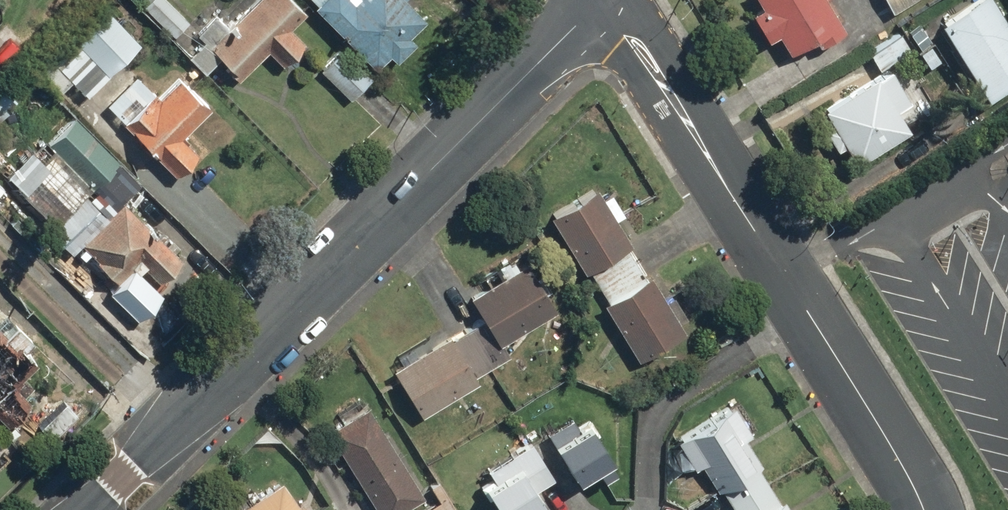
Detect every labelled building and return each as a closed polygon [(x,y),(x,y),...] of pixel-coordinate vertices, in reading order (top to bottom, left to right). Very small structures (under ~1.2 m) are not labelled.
[(137,8),(170,38),(185,21),(162,0),(144,0),(137,8)] [(299,47),(284,33),(302,14),(287,0),(253,0),(201,55),(234,87),(262,57),(277,70),(299,47)] [(367,73),(382,59),(386,62),(408,41),(403,36),(425,15),(411,0),(297,0),(367,73)] [(837,33),(817,0),(747,0),(753,10),(743,16),(761,46),(771,39),(783,59),(806,46),(809,51),(837,33)] [(885,17),(914,0),(875,0),(885,17)] [(980,0),(969,0),(928,27),(978,102),(1007,83),(1007,41),(980,0)] [(64,84),(80,100),(135,46),(108,18),(103,24),(94,14),(33,74),(53,95),(64,84)] [(866,58),(876,72),(909,47),(899,34),(866,58)] [(367,81),(336,50),(313,73),(344,104),(367,81)] [(886,69),(814,110),(828,135),(820,139),(829,154),(838,149),(848,166),(905,134),(893,114),(907,106),(886,69)] [(156,99),(131,76),(101,108),(119,125),(125,119),(133,126),(122,138),(170,182),(194,157),(177,141),(206,109),(174,79),(156,99)] [(118,134),(86,100),(74,111),(106,145),(118,134)] [(103,152),(70,118),(53,134),(99,181),(118,163),(105,150),(103,152)] [(591,187),(542,214),(575,276),(625,249),(591,187)] [(170,252),(174,247),(167,240),(162,245),(115,200),(70,249),(111,288),(126,272),(133,278),(146,264),(161,278),(179,260),(170,252)] [(505,357),(497,344),(547,310),(515,262),(458,300),(472,321),(444,340),(442,335),(383,374),(413,420),(471,382),(469,380),(505,357)] [(681,317),(667,295),(658,301),(642,276),(596,305),(631,360),(677,330),(672,323),(681,317)] [(17,381),(28,370),(0,340),(0,429),(26,404),(20,397),(26,391),(17,381)] [(738,440),(747,434),(727,403),(666,444),(684,472),(692,467),(720,509),(783,509),(738,440)] [(316,435),(370,509),(394,509),(418,493),(356,406),(316,435)] [(565,416),(533,441),(565,482),(582,469),(592,482),(610,468),(599,455),(607,450),(581,417),(571,425),(565,416)] [(470,488),(484,509),(522,509),(536,501),(530,492),(548,479),(524,443),(478,473),(483,479),(470,488)] [(273,479),(230,509),(295,509),(273,479)] [(424,509),(455,509),(435,479),(421,488),(432,505),(424,509)]
